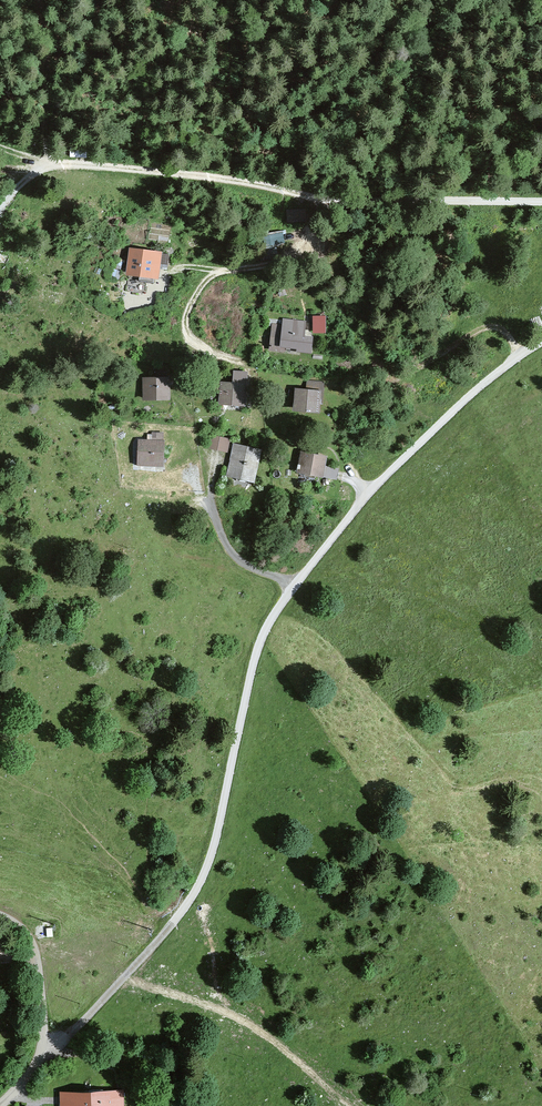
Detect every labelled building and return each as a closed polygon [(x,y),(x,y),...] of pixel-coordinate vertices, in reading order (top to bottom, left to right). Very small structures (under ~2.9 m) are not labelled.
[(305,210),(287,210),(287,222),(306,221),(305,210)] [(286,229),(266,230),(267,246),(287,244),(286,229)] [(158,253),(132,249),(129,272),(155,275),(156,271),(158,253)] [(160,268),(167,269),(168,255),(162,254),(160,268)] [(113,269),(110,276),(117,278),(120,271),(113,269)] [(314,318),(314,331),(324,331),(324,317),(314,318)] [(271,348),(271,349),(285,350),(285,346),(297,347),(297,350),(310,351),(311,339),(304,338),(305,331),(304,331),(305,323),(267,318),(266,325),(273,326),(271,344),(270,344),(270,348),(271,348)] [(222,391),(222,402),(243,403),(245,373),(234,372),(233,384),(211,382),(211,390),(222,391)] [(158,378),(145,378),(145,398),(164,398),(164,383),(164,378),(167,378),(167,373),(157,373),(158,378)] [(311,399),(318,399),(319,383),(307,382),(306,391),(297,390),(295,408),(310,410),(311,401),(311,399)] [(148,443),(142,443),(142,448),(137,448),(137,465),(151,466),(151,462),(161,463),(162,434),(153,433),(153,440),(149,440),(148,443)] [(227,440),(212,437),(210,446),(225,449),(227,440)] [(247,450),(236,448),(231,468),(234,468),(238,469),(236,476),(250,479),(257,449),(248,446),(247,450)] [(300,468),(299,471),(321,475),(325,457),(313,454),(302,452),(300,464),(298,464),(297,467),(300,468)] [(61,1092),(61,1094),(61,1101),(61,1105),(123,1105),(122,1096),(122,1090),(61,1092)]
